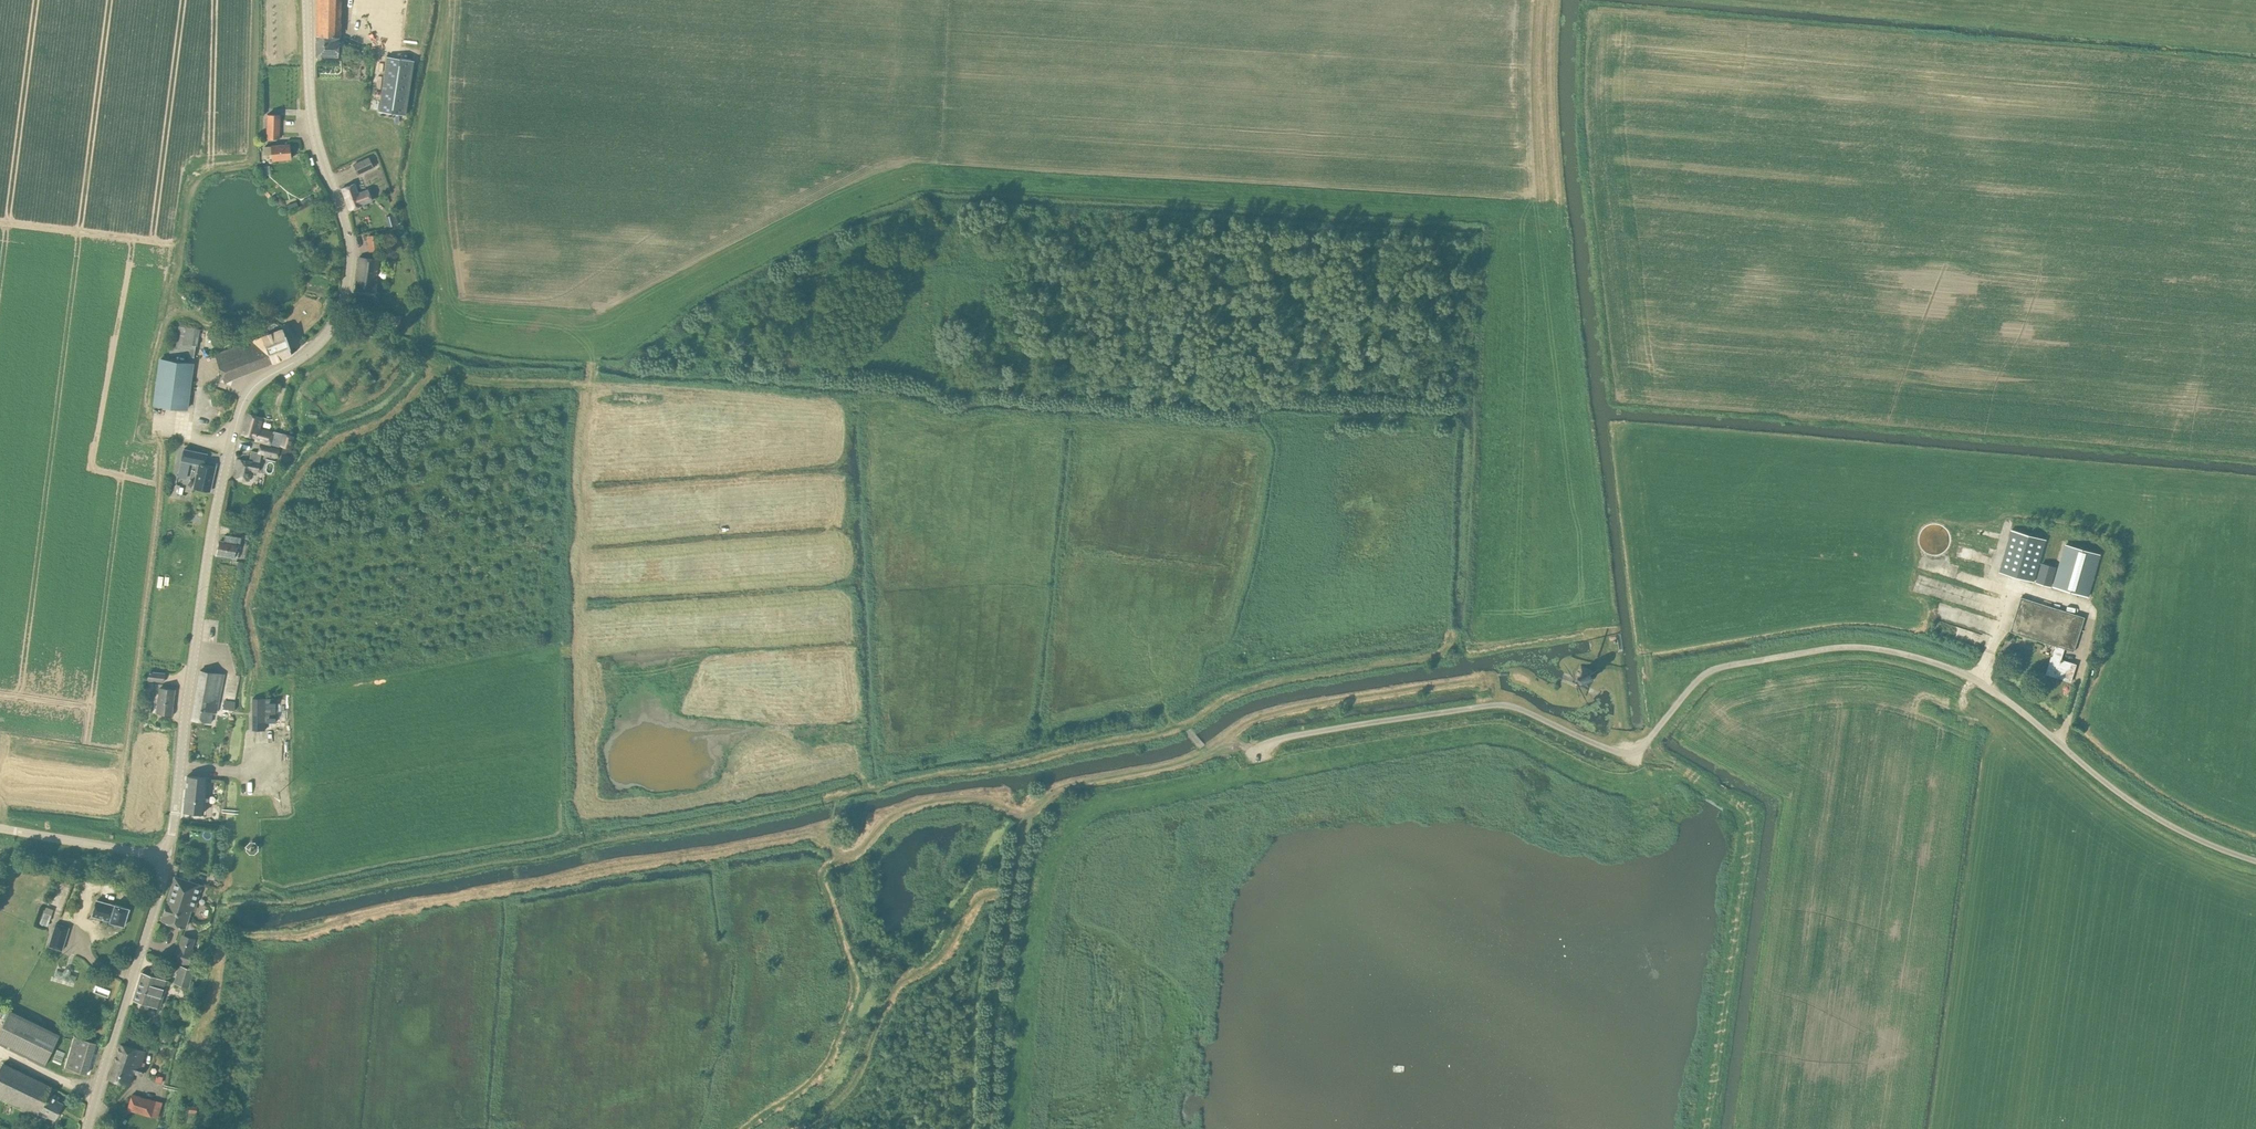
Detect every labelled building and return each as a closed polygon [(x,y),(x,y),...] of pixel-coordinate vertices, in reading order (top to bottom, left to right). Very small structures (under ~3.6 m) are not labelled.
[(316,56),(338,56),(341,0),(317,0),(316,56)] [(406,115),(414,61),(387,57),(379,111),(406,115)] [(267,138),(268,138),(279,139),(280,114),(268,114),(267,138)] [(290,144),(279,145),(265,146),(265,155),(276,154),(276,160),(291,159),(290,144)] [(373,169),(369,159),(355,164),(359,174),(373,169)] [(270,165),(262,166),(263,175),(271,175),(270,165)] [(341,188),(349,209),(362,205),(361,203),(371,200),(367,191),(358,194),(354,184),(341,188)] [(295,201),(298,208),(310,202),(307,197),(301,200),(300,198),(295,201)] [(395,214),(384,217),(386,228),(398,225),(395,214)] [(366,235),(368,251),(380,250),(379,233),(366,235)] [(359,257),(354,297),(372,299),(378,259),(359,257)] [(387,313),(384,327),(398,329),(401,316),(387,313)] [(172,342),(170,354),(193,358),(195,345),(197,345),(199,328),(175,324),(172,342)] [(227,381),(292,355),(283,328),(215,354),(224,381),(227,381)] [(160,360),(154,404),(187,408),(193,364),(160,360)] [(373,368),(366,372),(372,383),(379,379),(373,368)] [(262,417),(258,416),(248,413),(242,434),(256,438),(255,441),(269,444),(272,434),(258,430),(262,417)] [(294,436),(284,433),(281,446),(291,449),(294,436)] [(259,454),(279,457),(281,449),(261,445),(259,454)] [(181,460),(177,477),(186,479),(190,462),(199,464),(194,487),(209,491),(210,491),(216,467),(205,464),(208,454),(183,448),(181,460)] [(237,459),(233,478),(250,481),(252,471),(259,472),(260,464),(237,459)] [(1950,545),(1951,540),(1950,535),(1948,530),(1944,527),(1940,524),(1934,524),(1929,524),(1925,527),(1921,530),(1919,535),(1918,540),(1919,545),(1921,549),(1925,553),(1929,555),(1934,556),(1940,555),(1944,553),(1948,549),(1950,545)] [(1999,572),(2034,582),(2046,540),(2011,530),(1999,572)] [(241,537),(236,537),(225,535),(224,542),(219,541),(217,554),(238,557),(241,537)] [(2101,554),(2070,546),(2065,544),(2052,588),(2088,598),(2101,554)] [(2037,583),(2051,587),(2057,567),(2042,563),(2037,583)] [(2085,617),(2074,614),(2021,597),(2013,621),(2010,631),(2056,646),(2052,656),(2051,656),(2046,674),(2046,673),(2071,681),(2070,682),(2071,682),(2077,664),(2061,659),(2064,648),(2074,651),(2085,617)] [(1581,666),(1575,677),(1574,680),(1575,681),(1588,688),(1595,673),(1581,666)] [(225,674),(211,672),(200,670),(192,720),(209,723),(211,712),(216,713),(225,674)] [(150,671),(149,680),(165,682),(166,673),(150,671)] [(158,713),(161,713),(172,715),(175,690),(161,688),(158,713)] [(253,729),(256,730),(264,730),(265,698),(253,698),(253,729)] [(224,701),(223,710),(235,710),(235,702),(224,701)] [(187,776),(183,811),(203,813),(206,778),(187,776)] [(161,921),(178,926),(186,928),(192,910),(194,911),(202,886),(175,877),(167,901),(162,916),(163,916),(161,921)] [(97,900),(92,915),(108,919),(108,921),(113,923),(124,926),(129,909),(115,904),(114,905),(97,900)] [(38,922),(46,925),(53,908),(44,905),(38,922)] [(69,927),(56,923),(49,947),(62,951),(69,927)] [(174,960),(187,964),(191,951),(189,950),(192,940),(184,937),(180,948),(178,947),(174,960)] [(180,964),(177,973),(174,982),(188,987),(194,969),(180,964)] [(57,969),(55,976),(75,982),(77,976),(70,974),(71,972),(71,971),(70,969),(68,968),(66,968),(65,969),(63,970),(63,971),(57,969)] [(168,981),(152,976),(142,972),(133,999),(160,1007),(168,981)] [(0,1030),(0,1044),(45,1065),(49,1055),(59,1034),(10,1010),(0,1030)] [(96,1042),(75,1036),(65,1068),(86,1074),(96,1042)] [(120,1044),(109,1078),(129,1085),(133,1073),(141,1076),(143,1068),(143,1065),(141,1065),(145,1052),(120,1044)] [(55,1119),(63,1104),(57,1101),(59,1097),(49,1091),(51,1087),(23,1073),(3,1063),(0,1070),(0,1096),(45,1119),(47,1115),(55,1119)] [(162,1084),(164,1077),(156,1076),(155,1082),(162,1084)] [(127,1108),(149,1115),(155,1100),(132,1092),(127,1108)] [(188,1113),(197,1114),(198,1107),(190,1105),(188,1113)]
